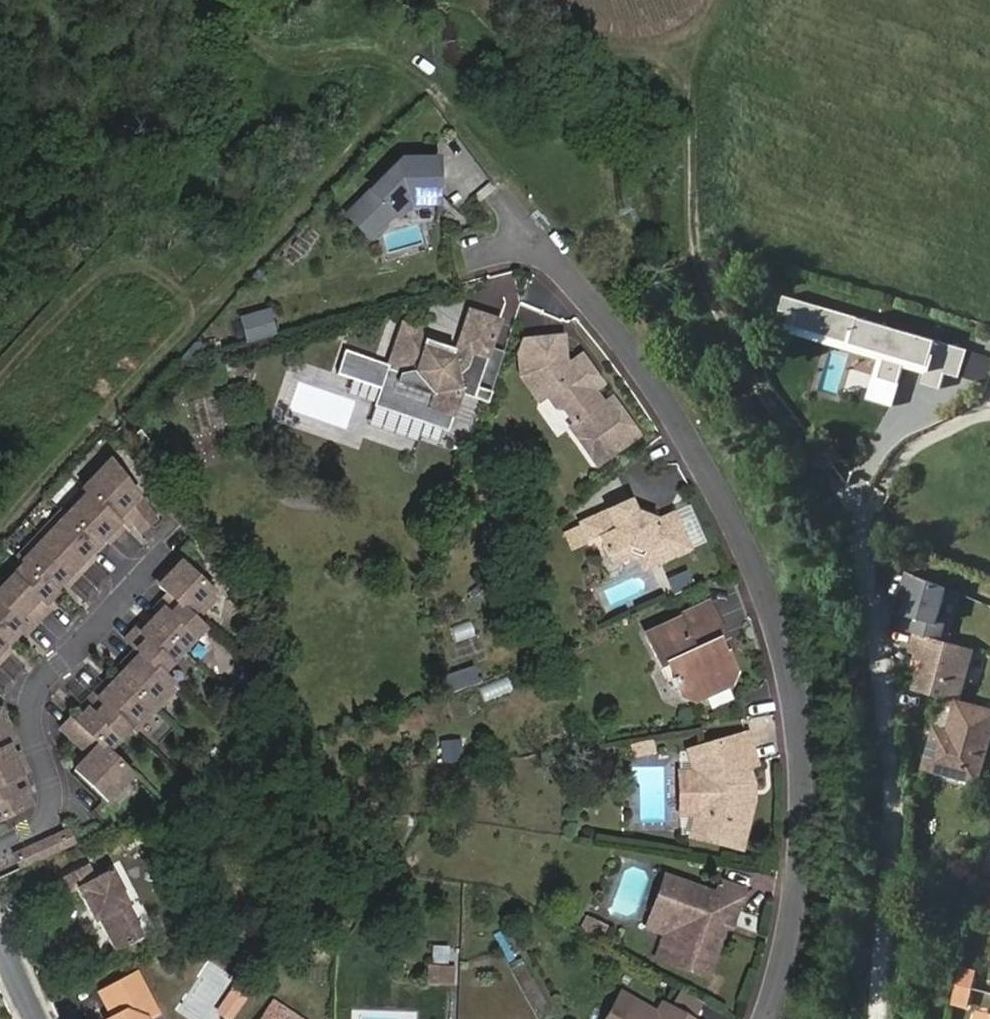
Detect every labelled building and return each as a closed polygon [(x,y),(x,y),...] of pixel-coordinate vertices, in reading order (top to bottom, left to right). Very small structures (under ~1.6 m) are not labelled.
[(439,203),(438,158),(402,158),(348,215),(372,237),(395,212),(400,217),(412,203),(439,203)] [(971,350),(786,296),(782,310),(800,315),(794,335),(880,360),(868,399),(896,407),(907,368),(927,373),(923,385),(944,390),(948,376),(962,380),(971,350)] [(269,308),(241,316),(248,340),(276,332),(269,308)] [(469,312),(459,340),(473,344),(483,316),(469,312)] [(446,430),(450,417),(458,393),(454,380),(467,369),(472,356),(485,360),(498,321),(483,316),(473,344),(459,340),(453,357),(450,355),(443,360),(431,356),(428,348),(423,346),(419,330),(403,324),(388,367),(345,353),(337,377),(380,391),(375,408),(446,430)] [(587,377),(592,373),(581,360),(570,367),(566,360),(564,339),(542,340),(544,367),(522,369),(523,382),(541,405),(550,400),(558,410),(569,412),(579,427),(573,431),(600,467),(639,438),(613,402),(605,408),(591,389),(595,387),(587,377)] [(522,354),(522,369),(544,367),(542,340),(527,340),(522,354)] [(450,355),(428,348),(431,356),(443,360),(450,355)] [(489,348),(481,381),(494,384),(502,351),(489,348)] [(599,384),(592,373),(587,377),(595,387),(599,384)] [(159,521),(111,460),(83,488),(124,528),(131,521),(143,533),(159,521)] [(124,528),(83,488),(62,511),(98,546),(108,536),(112,540),(124,528)] [(600,544),(609,562),(631,552),(645,558),(652,573),(691,555),(674,517),(656,525),(653,524),(652,528),(642,526),(641,526),(642,521),(637,520),(631,506),(579,529),(580,531),(566,537),(574,555),(589,549),(600,544)] [(87,557),(98,546),(62,511),(40,534),(81,573),(92,562),(87,557)] [(643,517),(642,521),(641,526),(642,526),(652,528),(653,524),(654,521),(643,517)] [(81,573),(40,534),(18,557),(54,591),(60,585),(65,580),(70,584),(81,573)] [(631,552),(609,562),(614,572),(632,563),(640,567),(644,577),(652,573),(645,558),(631,552)] [(18,557),(0,575),(0,582),(38,619),(49,609),(45,604),(50,599),(56,593),(54,591),(18,557)] [(209,610),(212,591),(182,563),(170,575),(167,571),(155,583),(168,595),(197,623),(209,610)] [(935,622),(944,588),(906,572),(898,597),(906,600),(902,615),(913,618),(909,632),(913,633),(938,640),(942,624),(935,622)] [(670,582),(677,596),(696,588),(689,573),(670,582)] [(65,589),(70,584),(65,580),(60,585),(65,589)] [(0,582),(0,626),(12,638),(18,632),(23,626),(27,631),(38,619),(0,582)] [(203,631),(203,628),(197,623),(168,595),(158,606),(162,610),(157,615),(151,622),(182,652),(203,631)] [(49,609),(54,604),(50,599),(45,604),(49,609)] [(157,615),(162,610),(158,606),(153,611),(157,615)] [(677,621),(680,626),(684,635),(715,621),(709,606),(677,621)] [(684,635),(680,626),(647,640),(662,673),(669,670),(675,683),(671,684),(676,695),(680,694),(684,702),(694,708),(728,693),(733,678),(726,660),(723,662),(717,647),(725,644),(715,621),(684,635)] [(182,652),(151,622),(145,628),(140,633),(136,629),(124,640),(135,650),(160,675),(182,652)] [(140,633),(145,628),(141,624),(136,629),(140,633)] [(0,626),(0,658),(5,652),(1,649),(6,644),(12,638),(0,626)] [(23,636),(27,631),(23,626),(18,632),(23,636)] [(956,703),(971,649),(938,640),(913,633),(909,651),(915,652),(922,654),(918,670),(912,690),(956,702),(956,703)] [(5,652),(10,647),(6,644),(1,649),(5,652)] [(731,658),(725,644),(717,647),(723,662),(726,660),(731,658)] [(176,690),(160,675),(135,650),(125,662),(129,666),(124,671),(118,678),(155,713),(176,690)] [(918,670),(922,654),(915,652),(911,668),(918,670)] [(124,671),(129,666),(125,662),(120,667),(124,671)] [(472,667),(448,675),(452,690),(477,682),(472,667)] [(667,686),(671,684),(675,683),(669,670),(662,673),(667,686)] [(155,713),(118,678),(113,684),(108,689),(104,685),(93,697),(129,733),(132,735),(134,737),(155,713)] [(108,689),(113,684),(109,680),(104,685),(108,689)] [(129,733),(93,697),(83,709),(87,713),(83,718),(77,725),(109,756),(129,733)] [(924,767),(977,781),(989,733),(989,711),(956,703),(956,702),(947,732),(943,746),(930,743),(924,767)] [(83,718),(87,713),(83,709),(78,714),(83,718)] [(15,742),(1,713),(0,714),(0,749),(7,746),(15,742)] [(109,756),(77,725),(65,736),(87,757),(91,754),(97,760),(93,764),(79,778),(109,807),(134,780),(109,756)] [(934,729),(930,743),(943,746),(947,732),(934,729)] [(461,740),(442,740),(443,761),(462,760),(461,740)] [(654,740),(632,744),(634,756),(656,752),(654,740)] [(20,774),(25,772),(18,757),(13,759),(7,746),(0,749),(0,783),(20,774)] [(748,789),(744,771),(752,769),(746,746),(688,758),(698,793),(697,804),(690,843),(736,853),(748,804),(741,803),(739,791),(748,789)] [(97,760),(91,754),(87,757),(93,764),(97,760)] [(28,805),(21,790),(26,788),(20,774),(0,783),(0,818),(28,805)] [(71,830),(16,846),(21,863),(76,847),(71,830)] [(125,910),(108,875),(92,882),(86,870),(56,884),(63,899),(75,894),(90,927),(95,924),(111,955),(138,942),(122,911),(125,910)] [(701,978),(718,934),(712,931),(718,918),(729,922),(740,892),(717,883),(712,899),(661,881),(648,919),(675,930),(662,962),(701,978)] [(600,941),(608,926),(588,918),(583,930),(600,941)] [(712,931),(718,934),(723,936),(729,922),(718,918),(712,931)] [(651,958),(662,962),(675,930),(648,919),(644,930),(660,936),(651,958)] [(442,962),(427,961),(427,976),(442,977),(442,962)] [(954,984),(968,988),(972,974),(958,970),(954,984)] [(156,1015),(133,978),(98,997),(110,1018),(149,1018),(156,1015)] [(227,989),(239,997),(245,988),(233,980),(227,989)] [(964,1004),(968,988),(954,984),(950,1000),(964,1004)] [(239,997),(227,989),(216,1007),(228,1014),(239,997)] [(680,993),(673,1008),(694,1017),(701,1001),(680,993)] [(614,998),(601,1018),(650,1018),(614,998)] [(661,1010),(656,1018),(677,1018),(661,1010)] [(973,1011),(971,1018),(989,1018),(989,1016),(973,1011)]
